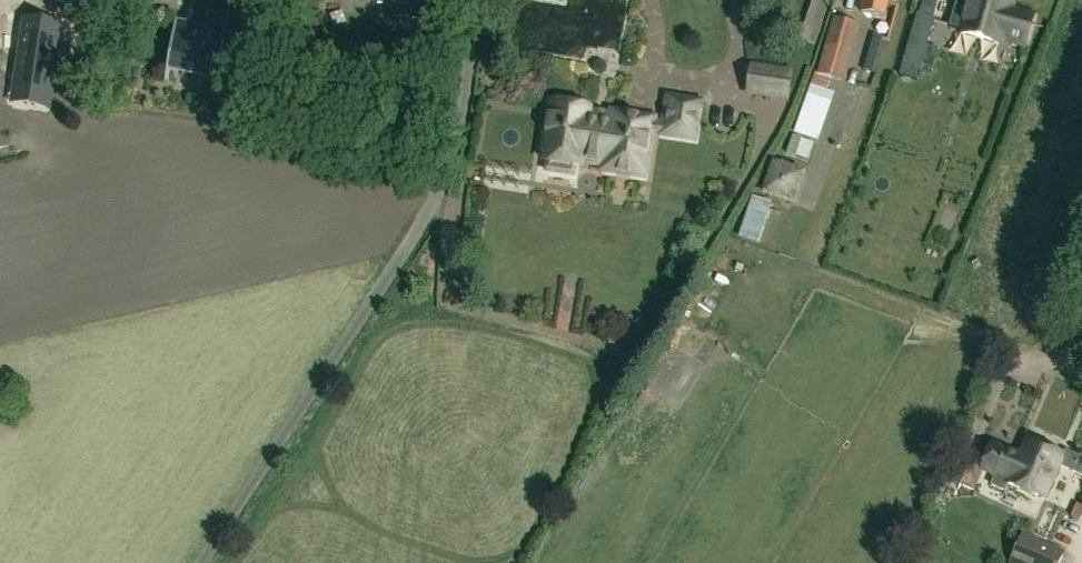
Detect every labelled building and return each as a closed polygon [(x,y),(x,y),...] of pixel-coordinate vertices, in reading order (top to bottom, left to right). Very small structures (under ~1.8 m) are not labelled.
[(94,0),(78,0),(77,8),(93,10),(94,0)] [(799,41),(814,46),(829,3),(820,0),(812,0),(799,41)] [(885,3),(890,4),(891,0),(866,0),(865,8),(884,12),(885,3)] [(1011,0),(970,0),(969,3),(959,1),(960,0),(956,0),(948,26),(961,30),(960,33),(998,44),(1000,38),(1024,45),(1032,16),(1009,9),(1011,0)] [(191,29),(176,26),(169,66),(218,74),(228,14),(195,8),(191,29)] [(902,61),(920,67),(934,19),(917,13),(902,61)] [(843,82),(859,25),(832,18),(817,74),(815,73),(793,133),(818,141),(834,94),(827,91),(831,79),(843,82)] [(38,102),(49,27),(13,21),(4,73),(19,75),(15,98),(38,102)] [(872,74),(882,38),(873,36),(863,72),(872,74)] [(751,67),(748,94),(787,99),(791,73),(751,67)] [(695,142),(701,102),(666,96),(660,137),(663,137),(692,142),(695,142)] [(588,120),(589,114),(552,108),(543,166),(549,167),(548,175),(572,179),(574,170),(580,171),(582,158),(604,162),(602,175),(645,182),(654,124),(611,117),(611,123),(588,120)] [(763,194),(791,203),(801,175),(772,166),(763,194)] [(1058,466),(1062,455),(1026,439),(1019,456),(992,445),(982,467),(956,456),(942,487),(956,493),(960,485),(973,491),(983,469),(995,475),(990,486),(1004,492),(1008,484),(1043,500),(1058,466)] [(1062,455),(1058,466),(1081,476),(1081,454),(1080,458),(1064,450),(1062,455)] [(1021,534),(1008,562),(1060,562),(1065,553),(1021,534)]
